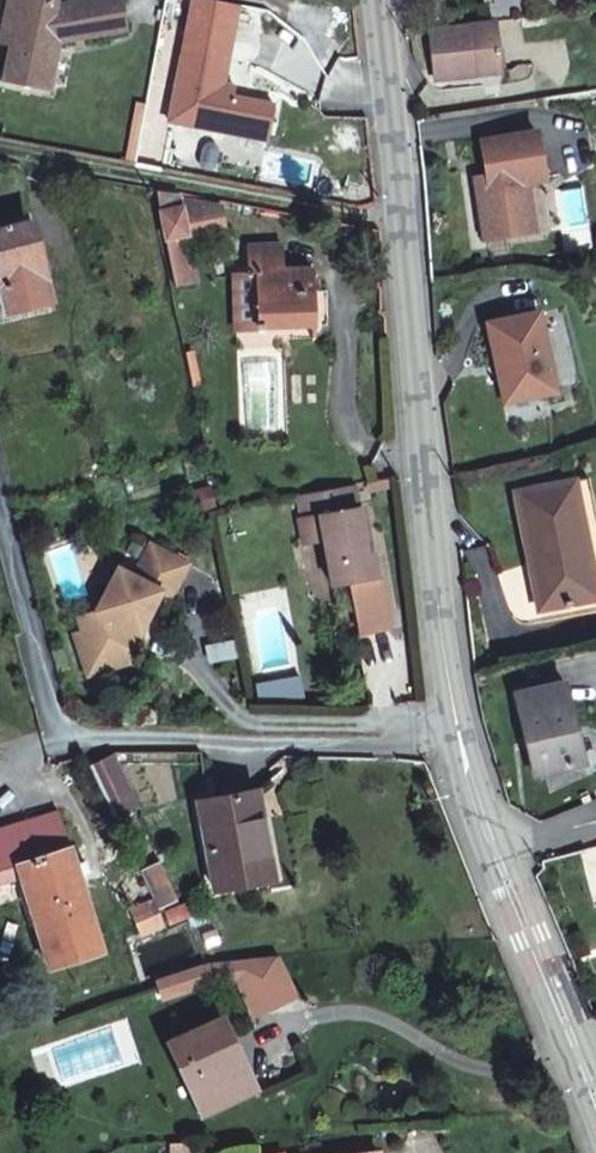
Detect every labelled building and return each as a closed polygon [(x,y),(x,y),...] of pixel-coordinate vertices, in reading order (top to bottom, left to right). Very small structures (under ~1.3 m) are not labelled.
[(57,0),(15,0),(12,16),(26,19),(15,76),(52,82),(61,36),(132,21),(128,0),(58,0),(57,0)] [(220,0),(194,0),(171,126),(269,143),(275,111),(234,100),(236,92),(225,91),(240,3),(220,0)] [(476,23),(484,75),(509,71),(502,19),(476,23)] [(425,83),(484,75),(476,23),(416,30),(425,83)] [(531,142),(475,149),(478,178),(479,185),(536,174),(531,142)] [(536,174),(479,185),(480,194),(467,195),(475,248),(527,239),(520,188),(537,186),(536,174)] [(478,178),(465,180),(466,187),(479,185),(478,178)] [(467,195),(480,194),(479,185),(466,187),(467,195)] [(180,195),(158,193),(175,286),(196,283),(189,242),(228,235),(223,209),(181,201),(180,195)] [(26,226),(36,263),(44,261),(34,224),(26,226)] [(36,263),(26,226),(0,233),(0,287),(1,293),(49,281),(44,261),(36,263)] [(258,274),(260,328),(315,325),(314,271),(285,271),(284,247),(251,248),(251,274),(258,274)] [(260,328),(258,274),(251,274),(236,275),(239,329),(260,328)] [(552,394),(539,317),(491,325),(498,368),(503,367),(508,401),(552,394)] [(374,495),(395,491),(392,480),(372,484),(374,495)] [(574,483),(595,581),(595,519),(588,480),(574,483)] [(542,607),(595,597),(595,581),(574,483),(519,494),(542,607)] [(357,486),(301,495),(305,519),(325,517),(329,546),(337,588),(356,586),(361,612),(365,635),(394,630),(386,581),(381,582),(376,555),(368,556),(361,511),(357,486)] [(368,556),(376,555),(370,510),(361,511),(368,556)] [(311,549),(329,546),(325,517),(305,519),(311,549)] [(161,546),(154,559),(144,579),(132,571),(108,617),(90,626),(95,640),(103,660),(119,667),(141,660),(148,657),(139,633),(146,621),(157,626),(170,595),(183,601),(200,565),(161,546)] [(342,616),(361,612),(356,586),(337,588),(342,616)] [(542,607),(546,624),(595,614),(595,597),(542,607)] [(157,626),(146,621),(139,633),(151,640),(157,626)] [(103,660),(95,640),(88,643),(104,684),(143,668),(141,660),(119,667),(103,660)] [(562,691),(516,703),(535,780),(581,769),(562,691)] [(141,815),(112,755),(92,767),(123,824),(141,815)] [(248,790),(253,817),(262,816),(257,789),(248,790)] [(215,888),(274,877),(262,816),(253,817),(248,790),(200,799),(215,888)] [(24,879),(30,897),(53,970),(103,954),(61,811),(0,831),(0,885),(24,879)] [(148,927),(165,918),(154,897),(137,907),(148,927)] [(210,1106),(252,1084),(219,1016),(169,1040),(180,1063),(187,1059),(210,1106)]
